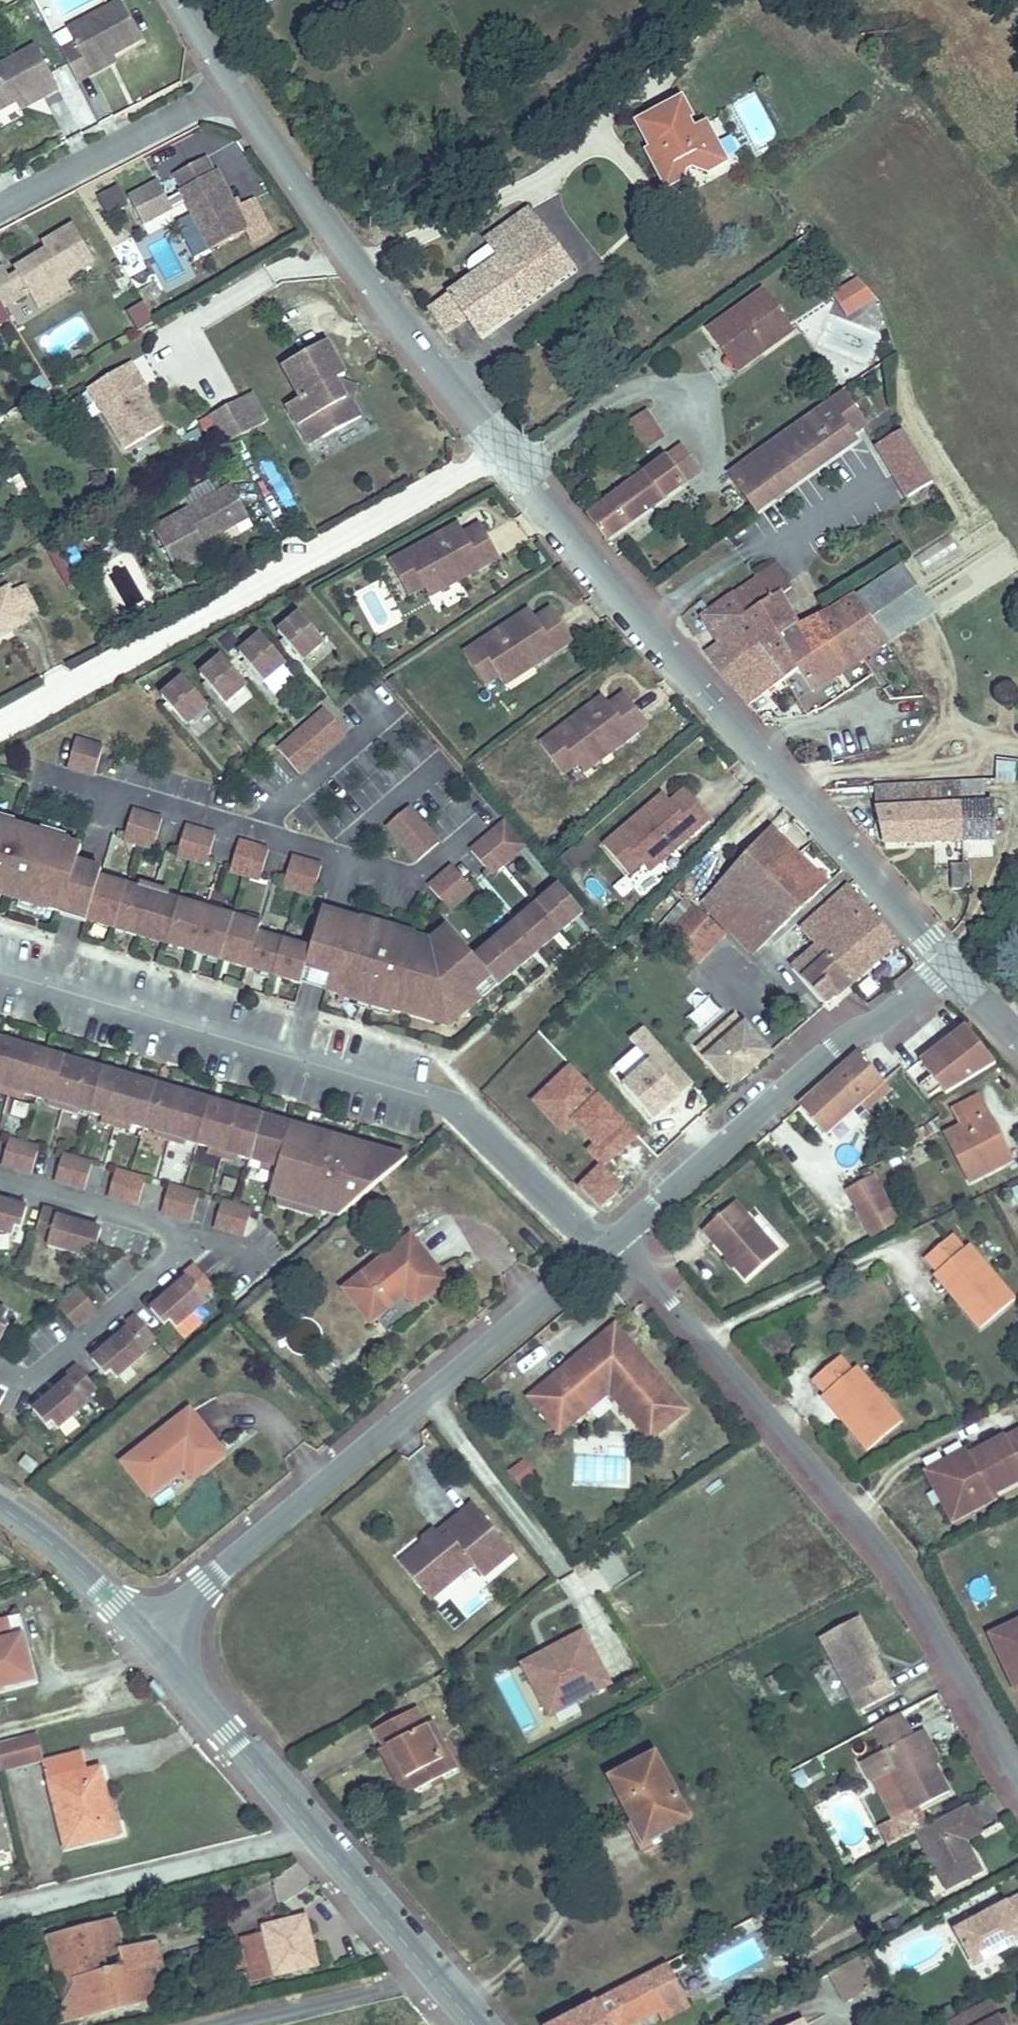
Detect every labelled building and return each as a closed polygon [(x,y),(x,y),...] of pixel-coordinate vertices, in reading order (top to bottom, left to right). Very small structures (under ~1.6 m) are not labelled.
[(67,43),(54,49),(70,81),(85,74),(81,67),(104,55),(132,40),(112,1),(59,29),(67,43)] [(0,60),(0,108),(10,102),(31,91),(35,98),(52,89),(35,58),(21,66),(14,52),(0,60)] [(104,55),(81,67),(85,74),(107,61),(104,55)] [(31,91),(10,102),(14,110),(35,98),(31,91)] [(653,146),(672,180),(689,171),(691,160),(698,156),(714,168),(733,158),(712,120),(712,118),(699,125),(689,110),(693,107),(684,91),(642,114),(658,142),(653,146)] [(758,95),(739,100),(748,134),(767,129),(758,95)] [(216,171),(179,190),(211,250),(246,232),(247,227),(216,171)] [(126,190),(137,223),(170,212),(159,179),(126,190)] [(107,212),(126,204),(117,185),(99,193),(107,212)] [(510,250),(441,298),(459,322),(470,313),(484,330),(576,264),(535,206),(497,233),(510,250)] [(0,270),(0,305),(2,308),(29,292),(39,307),(71,288),(65,277),(94,260),(73,224),(43,243),(47,249),(16,269),(18,273),(11,278),(4,267),(0,270)] [(850,317),(874,296),(854,274),(830,296),(850,317)] [(712,322),(723,337),(737,327),(756,352),(795,322),(767,282),(712,322)] [(134,330),(153,321),(142,300),(124,310),(134,330)] [(737,327),(723,337),(742,362),(756,352),(737,327)] [(329,336),(284,363),(303,394),(290,402),(302,421),(315,414),(327,434),(365,411),(355,395),(350,387),(346,390),(342,381),(346,378),(342,373),(348,370),(329,336)] [(138,360),(89,389),(94,399),(125,450),(162,428),(134,381),(146,374),(138,360)] [(843,384),(828,395),(852,427),(867,415),(843,384)] [(245,395),(213,413),(230,443),(261,425),(245,395)] [(828,395),(812,407),(837,437),(852,427),(828,395)] [(812,407),(729,471),(756,506),(840,442),(837,437),(812,407)] [(622,424),(639,453),(665,437),(648,409),(622,424)] [(933,476),(901,423),(877,438),(908,490),(933,476)] [(608,530),(687,477),(678,464),(689,456),(681,445),(592,505),(608,530)] [(678,464),(687,477),(699,469),(689,456),(678,464)] [(159,528),(184,571),(215,553),(208,541),(253,514),(235,483),(159,528)] [(474,529),(469,520),(460,524),(466,534),(474,529)] [(450,586),(508,555),(490,521),(474,529),(466,534),(460,524),(399,557),(417,591),(432,583),(444,576),(450,586)] [(920,547),(926,567),(959,556),(952,536),(920,547)] [(773,552),(751,568),(766,589),(750,601),(777,638),(804,618),(780,585),(790,577),(773,552)] [(766,589),(751,568),(734,581),(750,601),(766,589)] [(854,594),(884,642),(929,614),(898,568),(854,594)] [(450,586),(444,576),(432,583),(437,593),(450,586)] [(21,581),(10,587),(23,611),(34,605),(21,581)] [(734,581),(694,609),(718,640),(711,644),(751,697),(801,664),(816,685),(884,642),(854,594),(777,638),(750,601),(734,581)] [(0,587),(0,632),(26,617),(23,611),(10,587),(7,583),(0,587)] [(524,674),(580,638),(560,606),(544,616),(536,621),(530,612),(472,650),(492,682),(507,672),(519,665),(524,674)] [(544,616),(538,606),(530,612),(536,621),(544,616)] [(315,637),(290,608),(269,626),(288,649),(296,642),(301,649),(315,637)] [(277,659),(252,630),(231,648),(250,671),(257,664),(263,671),(277,659)] [(294,655),(301,649),(296,642),(288,649),(294,655)] [(238,682),(213,653),(191,672),(211,694),(218,687),(224,694),(238,682)] [(256,677),(263,671),(257,664),(250,671),(256,677)] [(524,674),(519,665),(507,672),(513,682),(524,674)] [(264,678),(271,691),(292,681),(286,668),(264,678)] [(200,703),(175,674),(153,693),(173,716),(180,709),(186,715),(200,703)] [(218,687),(211,694),(217,700),(224,694),(218,687)] [(600,762),(654,723),(631,692),(617,703),(609,709),(602,700),(546,741),(569,772),(583,762),(594,753),(600,762)] [(617,703),(610,694),(602,700),(609,709),(617,703)] [(292,768),(338,727),(317,704),(271,744),(292,768)] [(180,709),(173,716),(179,722),(186,715),(180,709)] [(91,774),(100,745),(70,735),(61,765),(91,774)] [(600,762),(594,753),(583,762),(589,771),(600,762)] [(995,759),(993,780),(1015,782),(1016,760),(995,759)] [(665,862),(715,819),(690,789),(676,802),(669,808),(662,799),(609,845),(634,874),(658,854),(665,862)] [(676,802),(669,793),(662,799),(669,808),(676,802)] [(879,840),(956,838),(956,798),(879,800),(879,840)] [(956,798),(956,838),(991,837),(992,798),(956,798)] [(434,836),(402,800),(381,818),(412,854),(434,836)] [(148,846),(156,816),(126,808),(118,838),(148,846)] [(520,837),(498,813),(489,821),(510,845),(520,837)] [(832,873),(781,819),(725,878),(671,934),(696,959),(725,933),(711,918),(719,910),(754,945),(832,873)] [(510,845),(489,821),(465,842),(486,866),(510,845)] [(202,861),(210,830),(180,822),(171,852),(202,861)] [(73,845),(46,838),(45,839),(32,835),(33,834),(4,826),(4,828),(0,827),(0,896),(15,900),(15,898),(33,904),(33,905),(55,911),(69,861),(73,845)] [(255,876),(264,845),(233,837),(225,867),(255,876)] [(308,890),(317,860),(286,851),(278,882),(308,890)] [(665,862),(658,854),(647,863),(654,871),(665,862)] [(446,902),(469,881),(448,858),(424,878),(446,902)] [(93,870),(93,868),(69,861),(55,911),(80,918),(93,870)] [(970,863),(950,863),(949,890),(969,890),(970,863)] [(214,909),(216,904),(186,895),(184,900),(161,894),(162,889),(133,881),(131,886),(107,879),(109,874),(93,870),(80,918),(296,978),(305,943),(251,929),(254,920),(255,915),(240,910),(238,915),(214,909)] [(491,977),(575,902),(552,875),(469,950),(447,925),(434,936),(423,933),(422,933),(422,932),(407,927),(407,929),(388,924),(389,923),(374,918),(374,919),(355,915),(356,914),(340,909),(320,984),(336,989),(336,987),(354,992),(354,994),(368,998),(368,996),(386,1001),(386,1003),(428,1014),(432,1001),(448,997),(456,1007),(477,990),(470,982),(485,969),(491,977)] [(904,936),(853,878),(803,923),(813,935),(853,981),(904,936)] [(320,984),(340,909),(316,903),(305,943),(296,978),(320,984)] [(434,936),(447,925),(441,918),(423,933),(434,936)] [(853,981),(813,935),(792,954),(831,1001),(853,981)] [(477,990),(491,977),(485,969),(470,982),(477,990)] [(456,1007),(448,997),(432,1001),(428,1014),(444,1019),(456,1007)] [(695,1050),(730,1088),(769,1052),(734,1014),(695,1050)] [(625,1036),(635,1047),(605,1072),(648,1122),(678,1097),(696,1117),(710,1105),(640,1023),(625,1036)] [(0,1026),(0,1079),(28,1087),(29,1082),(54,1089),(52,1094),(81,1103),(82,1098),(105,1105),(104,1109),(134,1119),(136,1114),(160,1121),(159,1126),(188,1134),(189,1129),(215,1137),(213,1142),(241,1150),(242,1145),(266,1152),(264,1157),(281,1162),(274,1186),(283,1189),(318,1199),(342,1206),(399,1155),(378,1149),(381,1139),(321,1121),(319,1131),(292,1123),(295,1113),(0,1026)] [(990,1067),(960,1029),(919,1063),(933,1081),(929,1084),(936,1092),(941,1098),(990,1067)] [(881,1092),(857,1063),(795,1114),(819,1143),(856,1112),(881,1092)] [(933,1081),(919,1063),(915,1066),(926,1080),(929,1084),(933,1081)] [(606,1162),(637,1135),(573,1065),(533,1101),(562,1134),(572,1125),(606,1162)] [(924,1101),(936,1092),(929,1084),(926,1080),(915,1090),(924,1101)] [(960,1121),(943,1130),(966,1178),(1006,1157),(992,1129),(997,1126),(980,1090),(952,1102),(960,1121)] [(864,1121),(888,1101),(881,1092),(856,1112),(864,1121)] [(319,1131),(321,1121),(295,1113),(292,1123),(319,1131)] [(34,1168),(42,1142),(12,1134),(4,1161),(34,1168)] [(399,1155),(409,1147),(381,1139),(378,1149),(399,1155)] [(88,1183),(95,1157),(65,1148),(58,1175),(88,1183)] [(142,1198),(149,1171),(119,1164),(112,1190),(142,1198)] [(607,1169),(582,1182),(596,1207),(620,1193),(607,1169)] [(888,1209),(871,1174),(844,1188),(861,1223),(888,1209)] [(195,1212),(202,1186),(172,1178),(165,1205),(195,1212)] [(318,1199),(283,1189),(281,1198),(316,1207),(318,1199)] [(248,1227),(255,1201),(225,1193),(218,1218),(248,1227)] [(31,1202),(0,1195),(0,1225),(17,1230),(19,1221),(25,1222),(31,1202)] [(100,1243),(106,1223),(74,1215),(61,1212),(62,1207),(46,1203),(38,1232),(53,1236),(52,1240),(92,1251),(94,1242),(100,1243)] [(724,1204),(692,1233),(736,1282),(768,1253),(724,1204)] [(74,1215),(75,1210),(62,1207),(61,1212),(74,1215)] [(895,1225),(888,1209),(861,1223),(868,1238),(895,1225)] [(1009,1224),(1017,1242),(1017,1220),(1009,1224)] [(411,1234),(345,1287),(371,1318),(405,1291),(415,1304),(446,1278),(411,1234)] [(953,1301),(977,1328),(1011,1298),(963,1244),(958,1248),(946,1234),(920,1257),(932,1271),(957,1299),(953,1301)] [(208,1289),(220,1279),(200,1256),(187,1267),(190,1271),(181,1280),(156,1302),(169,1317),(174,1313),(181,1320),(212,1293),(208,1289)] [(181,1280),(190,1271),(187,1267),(177,1276),(181,1280)] [(932,1271),(929,1274),(953,1301),(957,1299),(932,1271)] [(102,1303),(85,1284),(64,1302),(81,1321),(102,1303)] [(0,1302),(0,1336),(5,1339),(14,1320),(8,1317),(13,1309),(0,1302)] [(150,1341),(162,1331),(141,1308),(129,1319),(132,1323),(123,1331),(98,1353),(111,1368),(117,1365),(123,1371),(153,1344),(150,1341)] [(123,1331),(132,1323),(129,1319),(119,1327),(123,1331)] [(626,1370),(642,1357),(615,1327),(600,1340),(626,1370)] [(556,1401),(537,1416),(557,1439),(581,1419),(575,1411),(600,1388),(617,1388),(617,1402),(654,1444),(675,1426),(677,1409),(682,1403),(642,1357),(626,1370),(600,1340),(558,1377),(556,1401)] [(840,1427),(863,1454),(897,1424),(850,1369),(845,1373),(833,1359),(807,1382),(819,1396),(843,1424),(840,1427)] [(93,1393),(104,1382),(84,1360),(71,1371),(74,1374),(65,1383),(40,1405),(54,1420),(59,1416),(65,1423),(96,1396),(93,1393)] [(65,1383),(74,1374),(71,1371),(61,1379),(65,1383)] [(527,1404),(537,1416),(556,1401),(558,1377),(527,1404)] [(2,1409),(12,1391),(0,1386),(0,1408),(2,1409)] [(843,1424),(819,1396),(816,1399),(840,1427),(843,1424)] [(193,1408),(126,1462),(159,1502),(194,1475),(200,1481),(232,1454),(193,1408)] [(1001,1438),(1005,1447),(1017,1441),(1017,1429),(1001,1438)] [(967,1455),(931,1475),(951,1513),(988,1494),(1017,1478),(1017,1479),(1017,1441),(1005,1447),(1001,1438),(967,1455)] [(931,1475),(967,1455),(962,1448),(918,1471),(946,1525),(991,1502),(988,1494),(951,1513),(931,1475)] [(39,1467),(45,1459),(34,1451),(28,1459),(39,1467)] [(517,1488),(534,1476),(521,1458),(504,1470),(517,1488)] [(517,1551),(476,1505),(461,1518),(466,1524),(446,1541),(441,1535),(438,1532),(427,1541),(427,1550),(405,1569),(420,1585),(431,1575),(442,1587),(452,1588),(480,1564),(490,1576),(517,1551)] [(466,1524),(461,1518),(441,1535),(446,1541),(466,1524)] [(435,1603),(452,1588),(442,1587),(431,1575),(420,1585),(435,1603)] [(824,1636),(823,1641),(860,1711),(899,1691),(874,1644),(879,1640),(866,1615),(824,1636)] [(1009,1695),(1017,1691),(1017,1625),(982,1642),(1009,1695)] [(0,1637),(0,1687),(20,1683),(17,1672),(34,1667),(24,1630),(0,1637)] [(600,1698),(571,1647),(512,1680),(541,1731),(600,1698)] [(910,1734),(898,1712),(870,1726),(882,1748),(910,1734)] [(386,1718),(356,1734),(364,1751),(373,1747),(400,1800),(440,1780),(414,1726),(396,1736),(386,1718)] [(882,1748),(859,1761),(869,1781),(890,1771),(909,1808),(946,1788),(922,1743),(928,1740),(922,1728),(910,1734),(882,1748)] [(0,1748),(0,1775),(38,1766),(31,1741),(0,1748)] [(673,1828),(692,1818),(656,1752),(612,1775),(650,1852),(677,1838),(673,1828)] [(77,1757),(42,1764),(63,1855),(101,1845),(96,1829),(110,1825),(99,1772),(82,1777),(77,1757)] [(966,1801),(914,1830),(944,1891),(983,1871),(966,1838),(981,1830),(966,1801)] [(1008,1909),(1017,1930),(1017,1904),(1008,1909)] [(1008,1909),(941,1944),(961,1981),(1017,1951),(1017,1930),(1008,1909)] [(298,1924),(260,1934),(272,1982),(310,1974),(298,1924)] [(109,1932),(52,1945),(62,1990),(72,1988),(81,2024),(151,2009),(145,1977),(157,1974),(150,1947),(114,1955),(109,1932)] [(861,1965),(838,1977),(854,2007),(857,2008),(878,1997),(861,1965)] [(552,2024),(654,2024),(677,2013),(656,1971),(552,2024)] [(948,2024),(1002,2024),(991,2003),(948,2024)]
